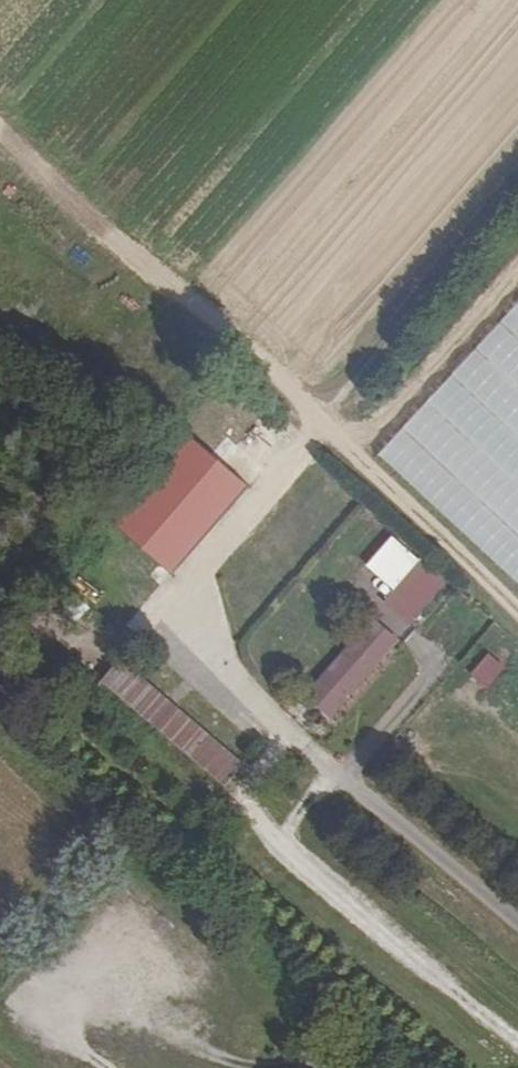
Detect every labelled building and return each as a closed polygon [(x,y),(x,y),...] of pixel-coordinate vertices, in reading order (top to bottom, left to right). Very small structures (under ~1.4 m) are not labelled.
[(376,455),(517,585),(517,307),(376,455)] [(247,488),(192,440),(115,529),(170,576),(247,488)] [(416,626),(451,582),(422,559),(387,603),(416,626)] [(375,620),(308,698),(329,716),(396,638),(375,620)] [(473,674),(493,689),(511,664),(491,650),(473,674)] [(121,660),(101,682),(223,787),(243,763),(121,660)]
